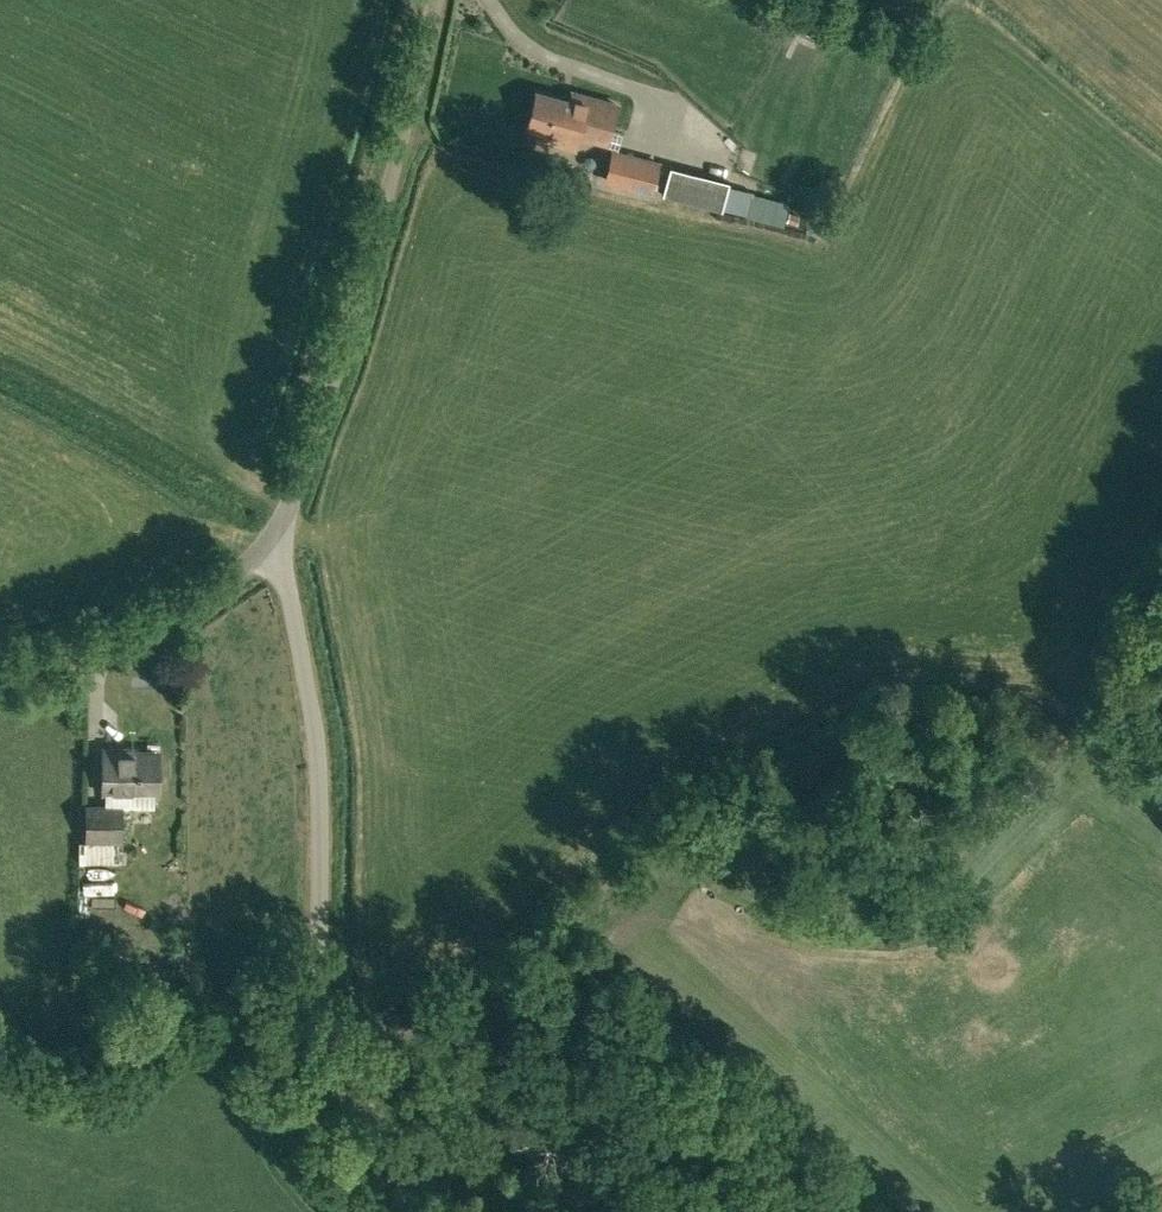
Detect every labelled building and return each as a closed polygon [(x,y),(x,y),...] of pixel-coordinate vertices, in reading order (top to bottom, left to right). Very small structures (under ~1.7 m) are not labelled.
[(606,142),(617,104),(587,96),(585,104),(536,91),(527,125),(546,130),(543,138),(575,147),(578,134),(606,142)] [(651,191),(659,164),(612,152),(605,179),(651,191)] [(663,195),(722,210),(729,182),(670,167),(663,195)] [(158,792),(158,752),(136,751),(137,749),(105,749),(104,792),(105,792),(105,804),(124,804),(124,807),(154,807),(154,792),(158,792)] [(123,844),(124,804),(87,803),(86,841),(85,843),(119,844),(123,844)] [(85,843),(86,841),(80,841),(79,862),(118,862),(119,844),(85,843)]
